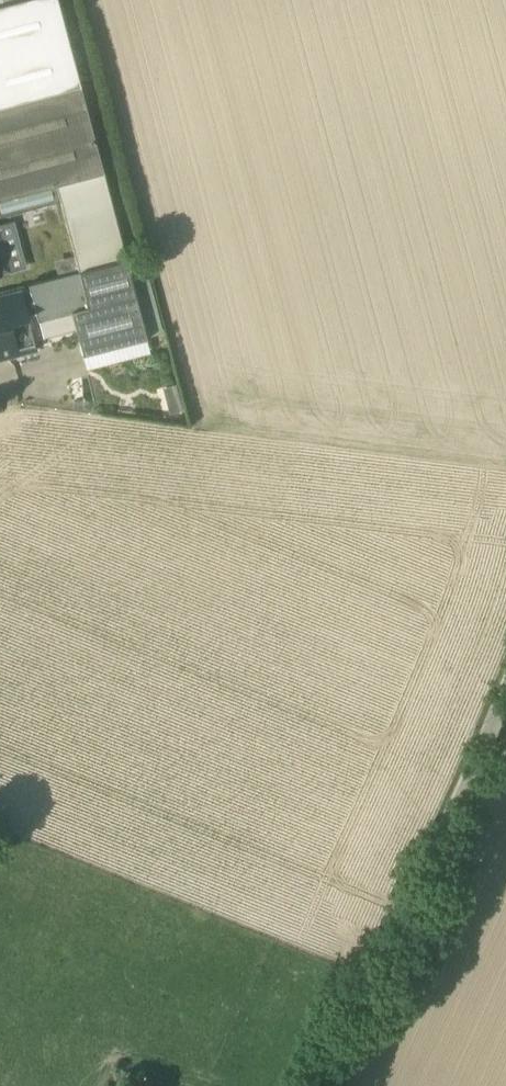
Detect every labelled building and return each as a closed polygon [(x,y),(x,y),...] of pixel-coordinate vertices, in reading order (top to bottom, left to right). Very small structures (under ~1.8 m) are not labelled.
[(58,0),(14,0),(0,4),(0,106),(80,84),(58,0)] [(60,201),(79,271),(126,258),(80,84),(0,106),(0,217),(60,201)] [(10,270),(0,235),(0,273),(10,270)] [(147,337),(147,335),(126,258),(79,271),(29,284),(31,291),(37,313),(38,320),(71,311),(83,354),(147,337)] [(21,290),(0,296),(0,350),(3,350),(5,357),(36,349),(28,315),(37,313),(31,291),(22,293),(21,290)]
